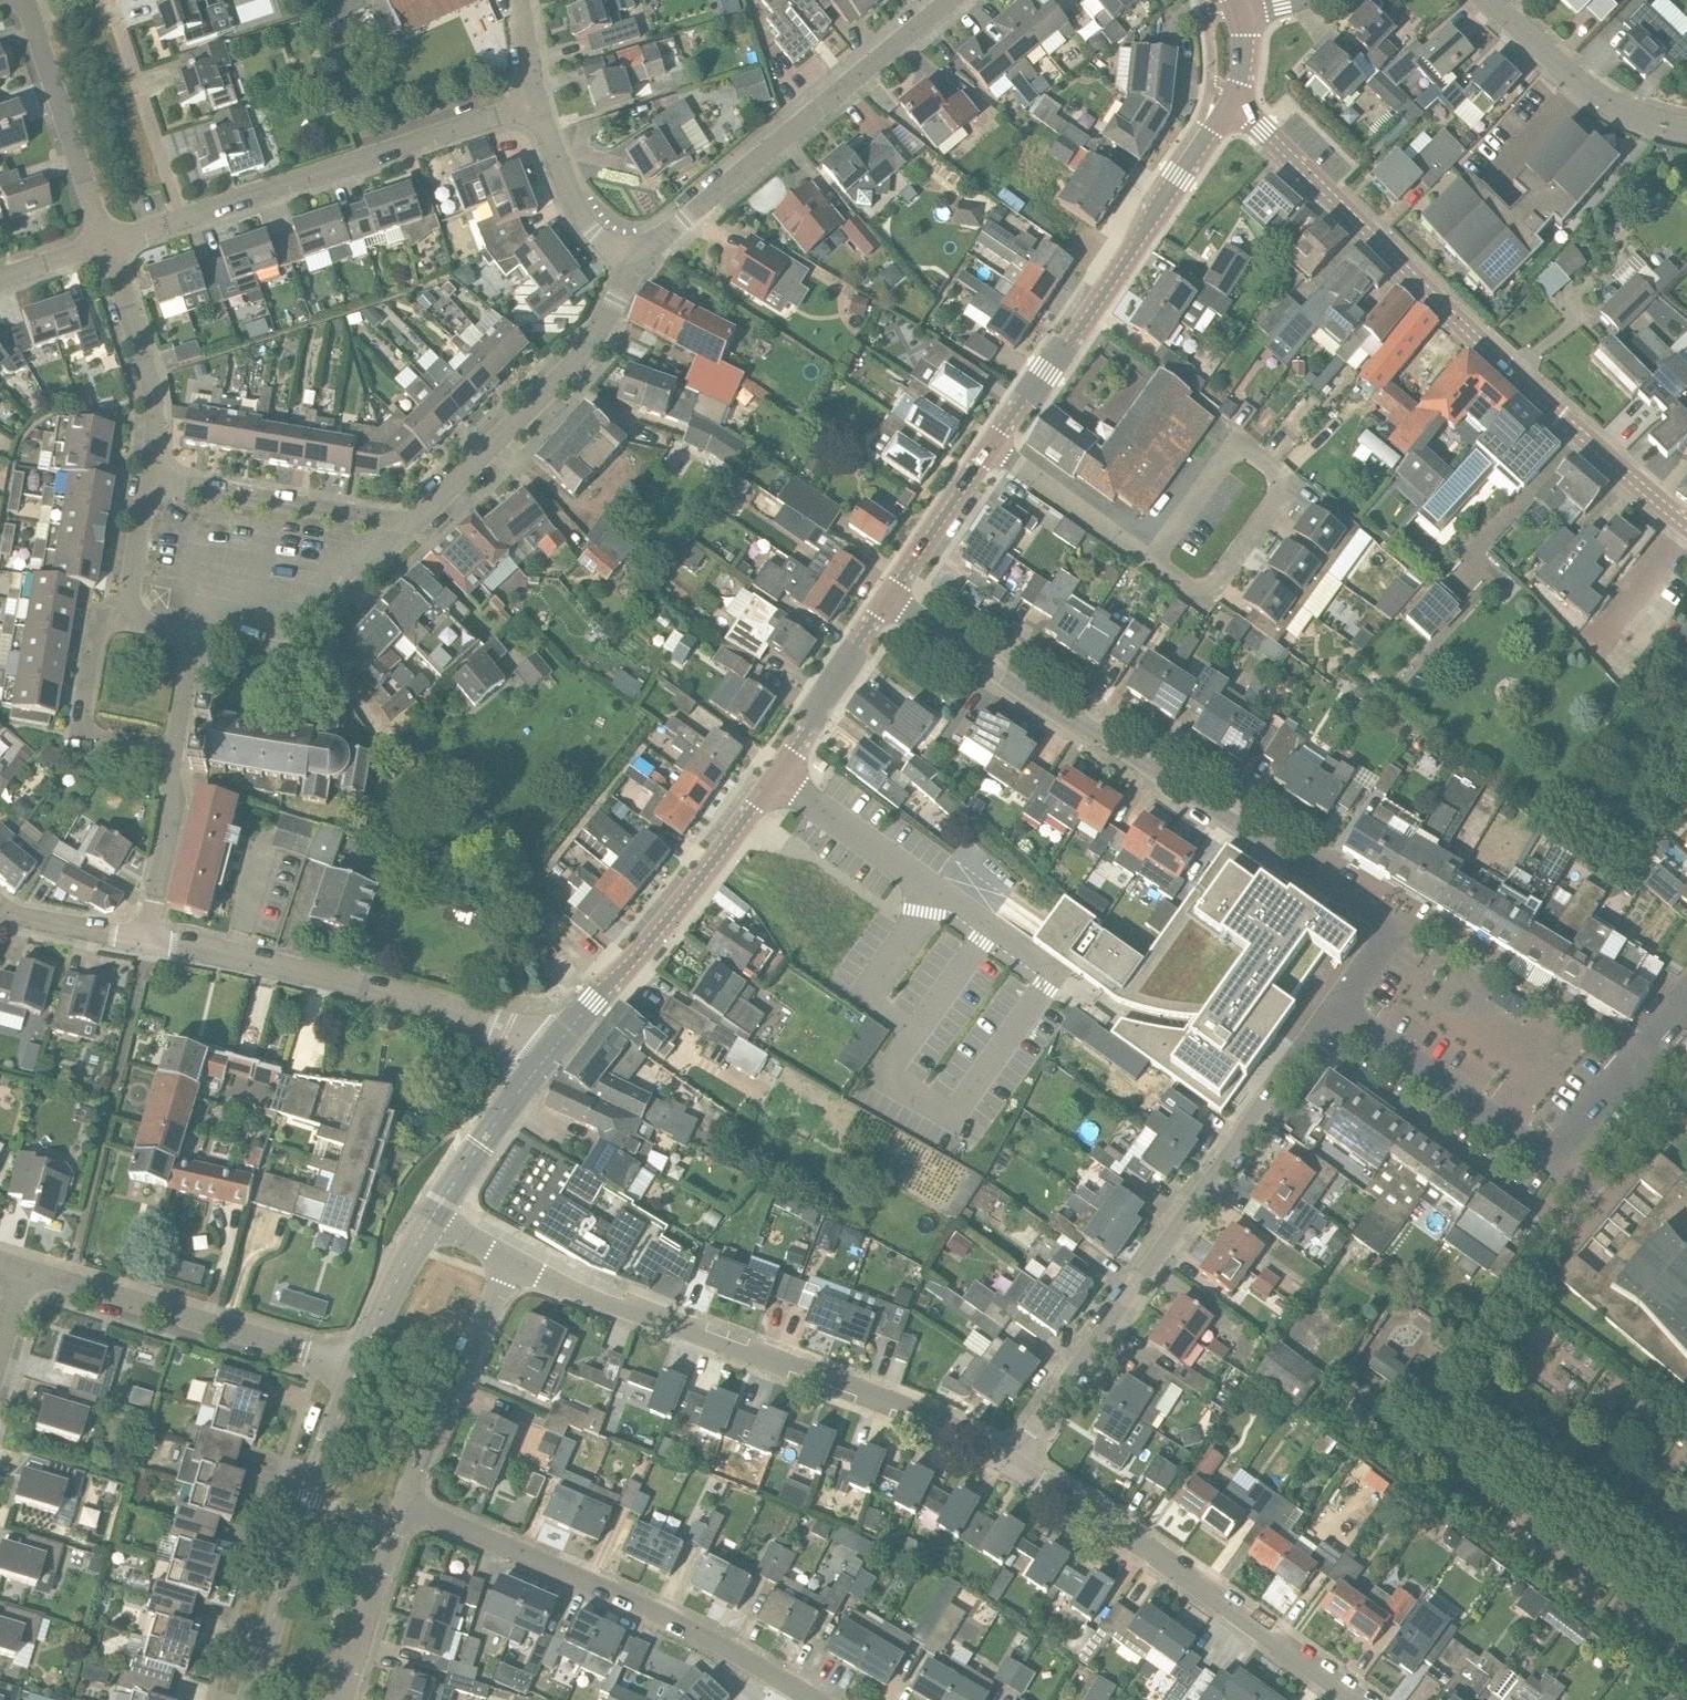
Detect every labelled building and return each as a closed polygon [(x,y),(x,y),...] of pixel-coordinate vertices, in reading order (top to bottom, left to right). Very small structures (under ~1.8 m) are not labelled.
[(206,3),(211,2),(210,0),(177,0),(178,2),(159,8),(162,18),(155,21),(162,42),(186,35),(189,45),(217,36),(206,3)] [(478,0),(333,0),(320,6),(328,26),(369,8),(383,38),(401,31),(402,33),(478,0)] [(602,3),(569,12),(573,24),(570,28),(572,34),(576,36),(577,40),(586,37),(593,58),(642,43),(635,22),(623,26),(619,13),(635,8),(633,1),(633,0),(602,0),(603,1),(601,1),(602,3)] [(774,15),(767,20),(781,37),(775,42),(793,64),(813,47),(807,40),(815,33),(817,36),(832,24),(824,15),(812,0),(762,0),(774,15)] [(878,0),(812,0),(824,15),(834,6),(846,21),(856,13),(860,18),(880,2),(878,0)] [(1033,0),(1023,0),(1012,10),(1042,47),(1059,33),(1065,41),(1076,32),(1054,5),(1044,13),(1033,0)] [(1134,7),(1128,0),(1096,0),(1106,12),(1098,18),(1107,29),(1134,7)] [(1616,5),(1611,0),(1562,0),(1578,15),(1586,7),(1602,21),(1616,5)] [(1669,54),(1681,66),(1686,61),(1686,34),(1683,38),(1645,3),(1627,22),(1637,31),(1617,51),(1646,78),(1669,54)] [(1410,19),(1396,5),(1383,17),(1397,31),(1410,19)] [(1378,72),(1398,51),(1387,41),(1396,32),(1370,7),(1351,27),(1361,37),(1357,40),(1371,54),(1365,60),(1378,72)] [(1028,84),(1039,75),(1026,60),(1042,47),(1012,10),(994,24),(1009,42),(1000,50),(1028,84)] [(1471,53),(1450,30),(1426,52),(1418,43),(1382,73),(1380,72),(1367,86),(1396,112),(1409,99),(1397,87),(1414,73),(1418,79),(1421,76),(1441,97),(1441,98),(1455,83),(1451,87),(1443,78),(1471,53)] [(693,58),(686,36),(674,40),(673,37),(640,48),(640,49),(620,56),(625,73),(589,83),(597,110),(634,99),(630,87),(683,68),(681,62),(693,58)] [(991,57),(976,39),(958,54),(989,91),(1006,77),(1018,93),(1028,84),(1000,50),(991,57)] [(238,102),(234,89),(227,68),(232,67),(224,43),(194,53),(199,67),(180,73),(184,83),(176,86),(183,108),(207,100),(211,111),(238,102)] [(1343,104),(1365,81),(1329,47),(1307,69),(1343,104)] [(1173,86),(1177,55),(1149,52),(1149,50),(1133,48),(1130,81),(1173,86)] [(9,78),(0,51),(0,81),(9,78)] [(1483,115),(1519,80),(1496,57),(1471,84),(1471,85),(1464,93),(1455,83),(1441,98),(1441,97),(1438,99),(1453,114),(1468,100),(1483,115)] [(587,77),(609,71),(605,59),(584,65),(587,77)] [(742,111),(772,102),(763,70),(732,79),(742,111)] [(1042,96),(1053,88),(1044,77),(1033,85),(1042,96)] [(1169,117),(1170,117),(1173,86),(1130,81),(1128,97),(1143,99),(1143,101),(1169,117)] [(947,112),(926,84),(901,104),(939,150),(955,137),(979,118),(964,100),(947,112)] [(1030,107),(1039,98),(1028,84),(1018,93),(1030,107)] [(1036,104),(1029,115),(1063,138),(1071,127),(1056,117),(1062,108),(1044,97),(1036,104)] [(1155,140),(1169,117),(1143,101),(1143,99),(1128,97),(1127,103),(1119,116),(1155,140)] [(646,184),(694,154),(684,138),(701,128),(684,101),(654,121),(661,134),(628,156),(646,184)] [(27,147),(20,125),(24,124),(18,106),(0,112),(0,156),(27,147)] [(265,166),(253,132),(246,109),(216,118),(220,132),(202,138),(205,149),(198,151),(205,173),(229,165),(233,177),(265,166)] [(1140,163),(1155,140),(1119,116),(1104,139),(1105,140),(1092,157),(1119,176),(1132,158),(1140,163)] [(1386,147),(1411,125),(1404,117),(1379,139),(1386,147)] [(1470,175),(1431,214),(1422,223),(1445,247),(1445,248),(1469,273),(1468,274),(1493,299),(1541,248),(1536,244),(1555,224),(1559,229),(1619,164),(1594,141),(1590,145),(1567,125),(1514,186),(1527,197),(1510,214),(1482,186),(1481,187),(1470,175)] [(1090,140),(1071,127),(1063,138),(1081,149),(1084,152),(1090,140)] [(886,187),(918,160),(894,131),(856,163),(845,149),(823,167),(845,194),(860,181),(874,198),(886,187)] [(1429,190),(1466,152),(1445,131),(1410,165),(1399,154),(1375,178),(1398,201),(1419,180),(1429,190)] [(1469,132),(1460,140),(1468,148),(1476,139),(1469,132)] [(1052,155),(1069,166),(1081,149),(1063,138),(1052,155)] [(1096,229),(1128,182),(1119,176),(1092,157),(1084,152),(1081,149),(1069,166),(1080,173),(1060,205),(1096,229)] [(497,159),(457,174),(466,197),(472,211),(489,204),(529,189),(520,165),(502,172),(497,159)] [(11,173),(0,177),(0,192),(2,191),(11,220),(52,207),(42,177),(15,186),(11,173)] [(1305,244),(1321,224),(1322,222),(1303,205),(1272,177),(1249,202),(1243,208),(1271,234),(1270,235),(1284,247),(1285,246),(1295,254),(1287,264),(1288,264),(1304,243),(1305,244)] [(416,196),(413,186),(389,194),(401,229),(437,217),(429,192),(416,196)] [(808,253),(842,224),(811,187),(777,216),(808,253)] [(489,254),(526,233),(521,220),(539,213),(529,189),(489,204),(495,219),(478,226),(489,254)] [(365,241),(401,229),(389,194),(366,201),(369,211),(356,215),(365,241)] [(982,233),(985,204),(959,201),(956,230),(982,233)] [(992,221),(993,222),(999,227),(1009,212),(1001,207),(992,221)] [(344,220),(340,210),(317,217),(329,252),(365,241),(356,215),(344,220)] [(293,264),(329,252),(317,217),(294,225),(297,235),(284,239),(293,264)] [(1308,284),(1348,240),(1325,217),(1322,222),(1321,224),(1305,244),(1304,243),(1288,264),(1308,284)] [(866,257),(880,244),(858,218),(844,230),(866,257)] [(1041,255),(993,222),(988,230),(1061,280),(1073,262),(1048,246),(1041,255)] [(1046,303),(1061,280),(988,230),(978,244),(1014,269),(1008,277),(1021,286),(1046,303)] [(565,252),(549,232),(534,244),(526,233),(489,254),(507,277),(522,266),(531,279),(565,252)] [(271,243),(268,233),(245,241),(256,276),(293,264),(284,239),(271,243)] [(807,292),(798,286),(807,272),(751,237),(737,259),(738,264),(742,267),(732,282),(764,302),(771,291),(798,308),(807,292)] [(212,263),(220,288),(225,303),(261,291),(256,276),(245,241),(222,249),(225,259),(212,263)] [(1546,302),(1569,282),(1567,279),(1585,265),(1572,245),(1557,256),(1559,260),(1531,285),(1546,302)] [(1391,277),(1361,247),(1347,261),(1331,277),(1309,306),(1326,318),(1319,327),(1320,328),(1341,302),(1331,295),(1353,265),(1371,285),(1377,291),(1391,277)] [(1226,298),(1249,261),(1228,248),(1206,285),(1226,298)] [(541,322),(574,296),(566,285),(581,273),(565,252),(531,279),(541,291),(526,302),(541,322)] [(199,267),(196,257),(173,265),(184,300),(220,288),(212,263),(199,267)] [(1665,288),(1679,275),(1666,262),(1652,274),(1665,288)] [(161,308),(184,300),(173,265),(149,272),(161,308)] [(1336,356),(1359,329),(1367,320),(1353,307),(1371,285),(1353,265),(1331,295),(1341,302),(1320,328),(1312,337),(1334,358),(1336,356)] [(1196,297),(1203,285),(1177,269),(1170,279),(1196,297)] [(965,271),(958,280),(981,297),(988,287),(965,271)] [(1180,323),(1197,298),(1197,297),(1196,297),(1170,279),(1166,276),(1149,302),(1180,323)] [(1653,302),(1632,282),(1624,289),(1623,289),(1617,295),(1613,291),(1608,289),(1604,290),(1601,293),(1601,297),(1603,301),(1607,305),(1600,312),(1620,333),(1644,309),(1645,310),(1653,302)] [(457,292),(449,283),(441,290),(449,298),(457,292)] [(1203,285),(1196,297),(1197,297),(1197,298),(1201,300),(1200,303),(1223,318),(1233,303),(1226,298),(1206,285),(1204,284),(1203,285)] [(1046,303),(1021,286),(1010,301),(988,287),(981,297),(1028,328),(1046,303)] [(730,406),(739,389),(745,378),(719,367),(736,332),(647,287),(630,321),(699,356),(684,387),(730,406)] [(1379,344),(1414,302),(1397,288),(1367,320),(1359,329),(1336,356),(1337,358),(1346,364),(1370,337),(1379,344)] [(1270,337),(1276,330),(1298,306),(1288,296),(1259,327),(1270,337)] [(866,318),(871,301),(856,297),(851,314),(866,318)] [(1014,350),(1028,328),(981,297),(975,307),(996,322),(989,332),(1014,350)] [(72,308),(69,299),(46,306),(57,342),(80,334),(87,353),(100,348),(85,304),(72,308)] [(1186,383),(1196,368),(1163,347),(1180,323),(1149,302),(1132,328),(1162,347),(1154,360),(1186,383)] [(21,355),(34,349),(57,342),(46,306),(22,314),(25,324),(7,333),(21,355)] [(1286,340),(1309,316),(1298,306),(1276,330),(1286,340)] [(1415,414),(1421,408),(1389,382),(1438,323),(1419,307),(1341,402),(1348,409),(1369,384),(1379,394),(1373,402),(1392,418),(1389,421),(1401,430),(1391,443),(1408,458),(1404,463),(1434,429),(1415,414)] [(879,323),(886,326),(892,322),(895,315),(883,312),(879,323)] [(513,364),(530,347),(505,321),(488,339),(513,364)] [(1676,357),(1647,328),(1624,351),(1613,340),(1592,361),(1631,401),(1638,394),(1637,393),(1650,380),(1652,382),(1666,368),(1665,367),(1674,357),(1675,358),(1676,357)] [(7,333),(0,336),(0,368),(8,361),(21,355),(7,333)] [(993,363),(1001,349),(976,334),(968,348),(993,363)] [(451,343),(459,351),(466,344),(458,336),(451,343)] [(474,352),(466,344),(459,351),(468,360),(471,357),(474,360),(475,359),(496,381),(497,380),(513,364),(488,339),(474,352)] [(968,416),(984,392),(962,377),(971,365),(936,342),(924,361),(941,372),(930,389),(930,390),(943,399),(968,416)] [(180,365),(203,357),(198,343),(175,350),(180,365)] [(1472,421),(1487,435),(1517,399),(1468,354),(1421,408),(1415,414),(1434,429),(1404,463),(1396,473),(1428,503),(1457,469),(1433,449),(1449,426),(1460,436),(1472,421)] [(1676,357),(1675,358),(1674,357),(1665,367),(1666,368),(1652,382),(1650,380),(1637,393),(1638,394),(1650,406),(1655,402),(1667,414),(1668,415),(1682,399),(1681,398),(1686,391),(1686,369),(1676,357)] [(1337,358),(1312,387),(1320,394),(1346,364),(1337,358)] [(496,381),(475,359),(474,360),(458,377),(483,402),(501,384),(497,380),(496,381)] [(1290,379),(1303,379),(1303,364),(1290,364),(1290,379)] [(640,409),(652,376),(633,369),(634,367),(631,366),(618,402),(640,409)] [(444,390),(428,373),(420,380),(437,397),(440,393),(465,419),(483,402),(458,377),(444,390)] [(1156,496),(1200,435),(1174,416),(1190,394),(1161,373),(1103,453),(1097,448),(1078,477),(1088,483),(1113,501),(1117,497),(1132,508),(1146,489),(1156,496)] [(1198,392),(1204,383),(1193,375),(1187,384),(1198,392)] [(724,427),(730,406),(684,387),(678,385),(678,384),(652,376),(640,409),(667,418),(667,417),(685,424),(687,417),(724,427)] [(952,448),(960,435),(957,433),(960,427),(935,410),(943,399),(930,390),(930,389),(915,379),(905,394),(920,404),(906,424),(906,425),(919,434),(944,451),(948,445),(952,448)] [(262,397),(272,399),(274,390),(264,388),(262,397)] [(213,400),(223,402),(225,391),(215,389),(213,400)] [(1681,398),(1682,399),(1668,415),(1667,414),(1663,419),(1668,423),(1662,428),(1656,432),(1651,438),(1649,439),(1668,457),(1686,440),(1686,391),(1681,398)] [(71,392),(77,415),(84,416),(86,392),(71,392)] [(448,436),(465,419),(440,393),(437,397),(423,411),(448,436)] [(210,448),(216,413),(211,412),(213,400),(193,397),(191,408),(185,444),(210,448)] [(262,397),(258,420),(263,421),(268,422),(272,399),(262,397)] [(1542,423),(1517,399),(1487,435),(1457,469),(1418,515),(1438,532),(1495,474),(1518,496),(1561,449),(1545,434),(1543,436),(1535,430),(1542,423)] [(233,452),(239,417),(241,405),(223,402),(213,400),(211,412),(216,413),(210,448),(233,452)] [(612,428),(587,405),(562,434),(604,470),(629,442),(613,427),(612,428)] [(317,424),(318,419),(319,412),(309,410),(307,423),(317,424)] [(1078,477),(1097,448),(1099,444),(1051,410),(1026,444),(1029,446),(1078,477)] [(448,436),(423,411),(411,422),(400,411),(394,416),(427,449),(426,450),(430,454),(448,436)] [(407,469),(426,450),(427,449),(394,416),(380,430),(392,468),(403,465),(407,469)] [(262,426),(263,421),(258,420),(239,417),(233,452),(256,456),(257,456),(262,426)] [(735,467),(750,444),(724,427),(687,417),(685,424),(690,426),(685,441),(708,451),(735,467)] [(919,435),(893,417),(870,452),(886,462),(885,465),(924,489),(940,465),(911,446),(919,435)] [(104,480),(113,428),(57,418),(54,436),(44,434),(41,454),(51,455),(48,473),(58,474),(54,490),(44,488),(41,508),(51,510),(45,542),(35,541),(32,560),(42,562),(39,578),(77,586),(95,589),(113,482),(104,480)] [(327,473),(333,438),(335,422),(318,419),(317,424),(307,423),(305,433),(309,434),(303,469),(327,473)] [(285,430),(262,426),(257,456),(256,456),(255,461),(280,465),(285,430)] [(353,472),(360,427),(353,426),(350,441),(333,438),(327,473),(352,477),(353,472)] [(381,477),(382,471),(392,468),(380,430),(360,427),(353,472),(381,477)] [(303,469),(309,434),(305,433),(285,430),(280,465),(303,469)] [(1394,469),(1404,457),(1370,431),(1354,452),(1366,461),(1373,452),(1394,469)] [(601,474),(604,470),(562,434),(537,462),(559,484),(576,499),(594,479),(592,477),(598,471),(601,474)] [(1608,488),(1573,457),(1558,477),(1556,475),(1534,499),(1553,516),(1563,503),(1582,519),(1608,488)] [(18,514),(25,475),(14,473),(8,512),(18,514)] [(829,535),(830,534),(846,511),(796,478),(780,502),(806,520),(829,535)] [(1678,495),(1686,502),(1686,482),(1678,495)] [(906,510),(917,495),(908,489),(898,504),(906,510)] [(551,562),(568,548),(524,491),(483,524),(509,558),(526,544),(535,555),(540,551),(551,562)] [(598,549),(633,500),(620,491),(587,538),(598,549)] [(881,513),(867,504),(852,527),(882,546),(901,517),(885,507),(881,513)] [(1361,530),(1331,505),(1321,517),(1309,508),(1296,526),(1299,529),(1295,535),(1304,541),(1302,543),(1334,566),(1361,530)] [(1037,522),(1016,508),(1009,518),(996,509),(989,521),(987,520),(977,535),(1006,555),(1023,529),(1030,533),(1037,522)] [(1077,549),(1086,532),(1064,517),(1054,534),(1077,549)] [(477,520),(434,558),(482,614),(494,600),(483,590),(512,562),(509,558),(477,520)] [(829,535),(806,520),(796,535),(825,554),(823,557),(832,564),(820,582),(844,598),(862,571),(844,559),(851,548),(830,534),(829,535)] [(1643,541),(1618,520),(1604,537),(1590,526),(1574,541),(1545,569),(1536,578),(1553,594),(1544,607),(1576,637),(1604,601),(1599,597),(1643,541)] [(11,557),(16,527),(5,526),(0,555),(11,557)] [(1545,569),(1574,541),(1561,528),(1532,555),(1545,569)] [(612,533),(599,549),(620,568),(636,550),(612,533)] [(999,602),(1006,592),(989,580),(1006,555),(977,535),(968,549),(970,551),(961,562),(974,571),(967,581),(999,602)] [(1296,552),(1284,542),(1270,561),(1274,564),(1270,569),(1279,576),(1274,583),(1305,605),(1334,566),(1302,543),(1296,552)] [(595,547),(580,563),(595,577),(598,574),(608,583),(621,569),(620,568),(595,547)] [(471,652),(480,644),(460,624),(471,613),(447,592),(439,583),(441,581),(440,580),(443,576),(429,559),(403,586),(397,591),(419,612),(426,609),(467,650),(471,653),(471,652)] [(820,582),(790,563),(784,572),(771,564),(756,587),(781,603),(787,593),(794,597),(790,602),(802,610),(806,605),(829,620),(844,598),(820,582)] [(1052,586),(1049,584),(1034,607),(1055,621),(1046,634),(1058,641),(1057,643),(1072,653),(1099,612),(1072,595),(1080,582),(1062,570),(1052,586)] [(77,586),(39,578),(22,575),(19,592),(9,590),(7,600),(17,602),(15,618),(5,617),(1,636),(11,638),(6,671),(0,670),(0,690),(3,690),(0,705),(0,708),(12,710),(10,720),(49,726),(51,716),(55,717),(77,586)] [(1022,598),(1034,607),(1049,584),(1036,575),(1022,598)] [(1271,586),(1259,577),(1245,595),(1249,598),(1245,604),(1253,610),(1245,622),(1277,645),(1305,605),(1274,583),(1271,586)] [(1436,588),(1407,619),(1430,641),(1459,610),(1436,588)] [(419,612),(397,591),(376,614),(377,615),(373,618),(399,644),(403,639),(417,651),(417,652),(441,678),(471,653),(467,650),(426,609),(419,612)] [(801,667),(815,645),(798,634),(802,628),(789,620),(756,598),(729,641),(762,661),(771,647),(801,667)] [(1172,631),(1188,608),(1176,600),(1160,623),(1172,631)] [(1124,627),(1099,612),(1072,653),(1086,662),(1088,660),(1100,668),(1108,655),(1127,668),(1151,631),(1130,618),(1124,627)] [(379,663),(392,676),(402,665),(404,663),(391,651),(399,644),(373,618),(353,640),(378,664),(379,663)] [(1673,643),(1686,626),(1677,619),(1664,635),(1673,643)] [(1361,654),(1372,638),(1360,629),(1349,645),(1361,654)] [(1189,635),(1182,647),(1192,653),(1200,641),(1189,635)] [(506,682),(494,665),(508,654),(496,639),(469,660),(474,666),(454,682),(475,708),(506,682)] [(363,679),(377,692),(390,677),(392,676),(379,663),(378,664),(353,640),(340,654),(365,677),(363,679)] [(744,682),(753,668),(722,646),(713,660),(744,682)] [(1173,660),(1179,664),(1184,667),(1184,666),(1192,653),(1182,647),(1173,660)] [(1153,703),(1176,669),(1174,669),(1151,653),(1129,687),(1153,703)] [(536,688),(552,675),(536,656),(520,668),(536,688)] [(1184,667),(1179,664),(1176,669),(1153,703),(1177,719),(1188,702),(1197,708),(1218,676),(1208,670),(1199,685),(1186,676),(1191,671),(1184,666),(1184,667)] [(404,690),(416,678),(402,665),(392,676),(390,677),(404,690)] [(623,670),(614,684),(637,697),(645,684),(623,670)] [(416,678),(404,690),(414,701),(432,685),(422,673),(416,678)] [(1243,713),(1246,708),(1240,704),(1237,709),(1220,698),(1229,684),(1218,676),(1197,708),(1207,713),(1195,732),(1220,748),(1243,713)] [(1254,682),(1247,693),(1257,699),(1265,688),(1254,682)] [(754,731),(774,702),(747,684),(735,702),(720,693),(712,702),(754,731)] [(910,754),(915,758),(916,757),(921,760),(930,747),(920,740),(932,723),(907,705),(900,716),(883,702),(866,688),(848,711),(865,725),(884,739),(885,736),(910,754)] [(390,721),(414,701),(404,690),(382,710),(390,721)] [(690,714),(697,704),(680,691),(673,702),(690,714)] [(1382,713),(1388,704),(1373,692),(1366,701),(1382,713)] [(1257,699),(1247,693),(1240,704),(1246,708),(1250,711),(1257,699)] [(343,747),(337,744),(313,741),(315,732),(310,732),(311,729),(308,729),(308,731),(292,729),(292,726),(290,726),(289,728),(273,726),(274,723),(271,723),(271,726),(255,723),(255,720),(253,720),(252,723),(252,722),(254,710),(238,708),(237,716),(234,716),(234,720),(218,717),(219,715),(201,712),(197,729),(199,729),(195,753),(194,753),(191,771),(208,773),(210,768),(247,774),(247,776),(304,785),(302,801),(328,804),(331,783),(337,782),(344,779),(341,793),(364,795),(371,754),(349,750),(349,753),(347,750),(343,747)] [(1267,725),(1265,728),(1243,713),(1220,748),(1243,763),(1252,749),(1264,756),(1280,733),(1267,725)] [(996,722),(984,714),(975,727),(965,719),(951,742),(962,748),(959,752),(986,769),(986,770),(1012,730),(997,720),(996,722)] [(708,740),(690,728),(673,717),(663,730),(677,740),(689,748),(698,754),(726,774),(743,750),(714,731),(708,740)] [(1301,802),(1320,772),(1297,756),(1306,742),(1283,727),(1280,733),(1264,756),(1272,761),(1283,768),(1274,782),(1286,789),(1285,791),(1301,802)] [(1050,774),(1030,761),(1038,748),(1025,741),(1027,739),(1012,730),(986,770),(986,769),(984,772),(1031,803),(1032,803),(1050,774)] [(683,756),(689,748),(677,740),(671,748),(683,756)] [(930,747),(921,760),(933,770),(947,751),(934,742),(930,747)] [(864,744),(847,770),(899,809),(909,796),(883,777),(892,765),(864,744)] [(683,777),(710,797),(726,774),(698,754),(689,748),(683,756),(692,762),(683,777)] [(1348,812),(1364,788),(1351,779),(1355,773),(1342,766),(1341,767),(1332,760),(1337,751),(1334,749),(1320,772),(1301,802),(1315,811),(1316,809),(1328,817),(1336,804),(1348,812)] [(933,770),(921,760),(916,757),(915,758),(901,775),(935,803),(947,789),(937,779),(940,775),(933,770)] [(1468,815),(1488,783),(1461,763),(1440,799),(1468,815)] [(1388,797),(1403,775),(1389,765),(1380,779),(1375,789),(1388,797)] [(1100,789),(1069,769),(1061,781),(1050,774),(1032,803),(1031,803),(1029,806),(1073,834),(1081,823),(1104,787),(1102,786),(1100,789)] [(660,789),(666,781),(654,772),(648,780),(660,789)] [(710,797),(683,777),(670,795),(667,793),(666,795),(697,817),(710,797)] [(9,786),(0,778),(0,796),(9,786)] [(683,837),(697,817),(666,795),(649,782),(642,792),(653,800),(638,820),(658,834),(665,824),(683,837)] [(1109,847),(1119,832),(1107,825),(1123,800),(1104,787),(1081,823),(1098,835),(1088,850),(1100,859),(1108,846),(1109,847)] [(947,789),(935,804),(955,821),(967,808),(947,789)] [(203,792),(172,910),(209,920),(217,890),(223,892),(234,850),(237,850),(240,836),(231,834),(239,801),(203,792)] [(1439,909),(1458,877),(1464,865),(1444,854),(1468,815),(1440,799),(1424,825),(1416,837),(1391,880),(1418,896),(1421,892),(1430,897),(1430,896),(1441,902),(1437,908),(1439,909)] [(1424,825),(1385,801),(1371,823),(1364,818),(1344,851),(1391,880),(1416,837),(1424,825)] [(7,809),(0,817),(0,835),(11,844),(17,837),(38,856),(30,865),(39,875),(51,857),(60,843),(48,834),(43,840),(7,809)] [(636,842),(598,812),(591,820),(606,833),(612,839),(653,874),(671,853),(644,831),(636,842)] [(310,858),(319,827),(284,816),(275,847),(310,858)] [(1144,863),(1166,830),(1145,817),(1130,840),(1119,832),(1109,847),(1120,855),(1117,858),(1138,872),(1136,874),(1137,875),(1145,863),(1144,863)] [(583,830),(599,842),(606,833),(591,820),(583,830)] [(335,869),(346,835),(319,827),(310,858),(309,861),(335,869)] [(1173,900),(1185,882),(1179,879),(1196,854),(1164,834),(1166,831),(1166,830),(1144,863),(1145,863),(1137,875),(1160,889),(1158,891),(1173,900)] [(129,847),(104,833),(83,857),(113,874),(129,847)] [(11,844),(0,835),(0,856),(11,844)] [(11,844),(0,856),(0,889),(6,894),(30,865),(38,856),(17,837),(11,844)] [(653,874),(612,839),(605,847),(621,859),(611,873),(636,895),(637,894),(653,874)] [(71,868),(74,869),(81,856),(60,843),(51,857),(71,868)] [(1046,925),(1034,942),(1118,1002),(1134,1008),(1152,1013),(1175,1017),(1188,1018),(1196,1019),(1192,1025),(1186,1033),(1164,1030),(1143,1026),(1122,1021),(1112,1035),(1222,1113),(1286,1023),(1295,1011),(1288,1006),(1325,953),(1341,964),(1356,943),(1341,932),(1347,924),(1227,846),(1180,912),(1163,936),(1145,961),(1100,929),(1104,924),(1066,897),(1047,924),(1046,925)] [(1515,954),(1555,888),(1554,888),(1573,858),(1552,847),(1542,865),(1524,897),(1511,889),(1514,883),(1508,880),(1505,885),(1478,932),(1515,954)] [(60,888),(71,868),(51,857),(39,875),(39,876),(55,886),(60,888)] [(433,873),(436,861),(422,858),(419,869),(433,873)] [(1658,865),(1643,883),(1670,904),(1679,893),(1686,901),(1686,882),(1684,886),(1658,865)] [(602,883),(581,866),(574,874),(587,884),(594,891),(620,913),(636,895),(611,873),(602,883)] [(105,914),(114,912),(113,911),(120,898),(98,886),(100,884),(74,869),(71,868),(60,888),(105,914)] [(1505,885),(1483,871),(1474,886),(1458,877),(1439,909),(1478,932),(1505,885)] [(1515,954),(1556,979),(1606,893),(1605,893),(1611,881),(1593,872),(1588,882),(1585,880),(1574,898),(1555,888),(1515,954)] [(377,890),(330,875),(331,874),(329,874),(312,924),(361,942),(378,890),(377,889),(377,890)] [(574,874),(568,882),(580,892),(587,884),(574,874)] [(1630,900),(1640,889),(1628,879),(1619,890),(1630,900)] [(743,919),(753,906),(726,886),(716,899),(743,919)] [(603,934),(620,913),(594,891),(577,912),(603,934)] [(1579,993),(1604,951),(1603,951),(1612,936),(1589,923),(1607,894),(1606,893),(1556,979),(1579,993)] [(1180,912),(1165,901),(1147,925),(1163,936),(1180,912)] [(756,973),(768,954),(757,947),(759,943),(729,923),(710,951),(740,972),(744,965),(756,973)] [(1630,1023),(1650,990),(1664,966),(1612,936),(1603,951),(1604,951),(1579,993),(1630,1023)] [(52,971),(20,963),(16,977),(0,973),(0,1013),(24,1019),(26,1012),(40,1015),(52,971)] [(756,993),(717,966),(715,970),(712,970),(708,975),(709,978),(702,989),(699,989),(695,995),(696,997),(694,1000),(696,1001),(690,1010),(739,1039),(747,1044),(766,1017),(748,1005),(756,993)] [(97,1026),(108,988),(78,980),(73,997),(60,993),(50,1030),(79,1038),(83,1022),(97,1026)] [(725,1061),(739,1039),(690,1010),(672,999),(662,1016),(710,1044),(702,1057),(721,1068),(725,1061)] [(676,1048),(672,1045),(653,1030),(621,1006),(605,1027),(632,1047),(640,1053),(646,1046),(666,1060),(673,1052),(676,1048)] [(868,1018),(837,1062),(858,1077),(870,1060),(878,1049),(889,1033),(868,1018)] [(621,1081),(633,1067),(622,1058),(632,1047),(605,1027),(566,1077),(564,1075),(554,1087),(587,1100),(588,1097),(604,1105),(642,1120),(641,1123),(655,1130),(673,1137),(671,1140),(685,1147),(698,1120),(685,1114),(688,1109),(672,1102),(670,1107),(652,1099),(653,1097),(621,1081)] [(1098,1027),(1085,1044),(1137,1082),(1150,1064),(1098,1027)] [(739,1039),(725,1061),(755,1079),(768,1057),(747,1044),(739,1039)] [(27,1042),(23,1068),(36,1070),(40,1044),(27,1042)] [(227,1087),(235,1061),(232,1060),(210,1054),(171,1042),(161,1074),(181,1081),(177,1093),(196,1099),(202,1079),(227,1087)] [(1325,1136),(1357,1092),(1330,1073),(1301,1113),(1291,1105),(1279,1123),(1293,1134),(1291,1137),(1279,1129),(1278,1130),(1304,1149),(1312,1155),(1312,1154),(1324,1135),(1325,1136)] [(186,1132),(196,1099),(177,1093),(181,1081),(161,1074),(146,1126),(165,1132),(167,1127),(186,1132)] [(284,1116),(295,1080),(284,1076),(273,1112),(284,1116)] [(296,1120),(307,1084),(295,1080),(284,1116),(296,1120)] [(309,1124),(320,1088),(307,1084),(296,1120),(309,1124)] [(587,1100),(554,1087),(553,1089),(545,1109),(587,1127),(587,1126),(596,1105),(622,1116),(617,1125),(623,1128),(622,1130),(635,1136),(635,1137),(653,1146),(651,1150),(653,1151),(655,1147),(648,1143),(655,1130),(641,1123),(642,1120),(604,1105),(588,1097),(587,1100)] [(388,1148),(397,1117),(388,1114),(395,1092),(366,1088),(351,1136),(388,1148)] [(1379,1174),(1410,1131),(1357,1092),(1325,1136),(1379,1174)] [(1191,1122),(1199,1112),(1178,1097),(1170,1108),(1176,1113),(1171,1121),(1155,1112),(1145,1127),(1150,1131),(1187,1158),(1197,1144),(1195,1142),(1204,1131),(1191,1122)] [(647,1162),(653,1151),(651,1150),(653,1146),(635,1137),(635,1136),(622,1130),(623,1128),(617,1125),(622,1116),(596,1105),(587,1126),(599,1132),(600,1144),(641,1168),(643,1169),(647,1162)] [(165,1132),(146,1126),(131,1179),(247,1205),(253,1179),(176,1162),(186,1132),(167,1127),(165,1132)] [(378,1178),(388,1148),(351,1136),(321,1127),(316,1141),(346,1150),(341,1165),(341,1166),(378,1178)] [(1177,1172),(1187,1158),(1150,1131),(1158,1139),(1141,1163),(1133,1158),(1126,1169),(1148,1183),(1155,1173),(1167,1182),(1175,1171),(1177,1172)] [(1382,1255),(1398,1231),(1432,1183),(1450,1159),(1410,1131),(1379,1174),(1365,1193),(1377,1201),(1353,1236),(1382,1255)] [(643,1169),(641,1168),(600,1144),(583,1171),(583,1172),(606,1186),(605,1187),(635,1206),(636,1207),(655,1177),(643,1169)] [(1110,1172),(1118,1162),(1098,1147),(1090,1158),(1092,1158),(1110,1172)] [(260,1171),(266,1154),(253,1149),(247,1167),(260,1171)] [(1268,1178),(1312,1209),(1319,1199),(1339,1172),(1312,1154),(1312,1155),(1304,1149),(1294,1161),(1285,1154),(1268,1178)] [(60,1207),(67,1180),(49,1176),(51,1166),(34,1162),(35,1157),(18,1153),(7,1195),(22,1199),(21,1205),(33,1208),(30,1220),(50,1225),(55,1206),(60,1207)] [(369,1208),(378,1178),(341,1166),(341,1165),(312,1156),(308,1168),(338,1177),(332,1196),(369,1208)] [(1686,1388),(1686,1179),(1660,1156),(1639,1181),(1663,1201),(1631,1239),(1622,1232),(1605,1252),(1614,1260),(1598,1278),(1574,1258),(1557,1279),(1686,1388)] [(1456,1225),(1460,1218),(1485,1185),(1485,1184),(1450,1159),(1432,1183),(1446,1192),(1434,1210),(1456,1225)] [(643,1169),(655,1177),(659,1171),(647,1162),(643,1169)] [(698,1260),(663,1239),(670,1227),(636,1207),(635,1206),(605,1187),(606,1186),(583,1172),(583,1171),(578,1168),(575,1172),(576,1173),(559,1199),(537,1236),(590,1268),(607,1274),(643,1287),(650,1290),(659,1274),(688,1285),(698,1260)] [(957,1223),(984,1179),(975,1173),(948,1216),(957,1223)] [(268,1208),(277,1179),(264,1175),(255,1204),(268,1208)] [(1312,1209),(1268,1178),(1242,1214),(1288,1247),(1300,1230),(1286,1220),(1293,1210),(1318,1227),(1325,1218),(1312,1209)] [(281,1212),(290,1183),(277,1179),(268,1208),(281,1212)] [(293,1216),(299,1197),(302,1187),(290,1183),(281,1212),(293,1216)] [(1116,1191),(1107,1183),(1098,1196),(1081,1184),(1074,1196),(1131,1236),(1131,1235),(1125,1231),(1143,1206),(1118,1188),(1116,1191)] [(1527,1215),(1485,1185),(1460,1218),(1498,1243),(1503,1236),(1510,1242),(1529,1215),(1528,1215),(1527,1215)] [(360,1238),(369,1208),(332,1196),(302,1187),(299,1197),(328,1206),(320,1231),(347,1239),(349,1235),(360,1238)] [(731,1214),(738,1203),(726,1196),(719,1207),(731,1214)] [(1131,1236),(1074,1196),(1066,1206),(1081,1217),(1075,1226),(1057,1213),(1048,1225),(1078,1246),(1085,1238),(1114,1260),(1131,1236)] [(717,1233),(728,1216),(715,1207),(704,1224),(717,1233)] [(836,1255),(846,1230),(828,1223),(819,1248),(836,1255)] [(1249,1271),(1265,1248),(1233,1226),(1217,1249),(1249,1271)] [(1339,1251),(1349,1237),(1338,1229),(1328,1242),(1339,1251)] [(803,1267),(811,1247),(797,1242),(795,1248),(791,1246),(786,1261),(803,1267)] [(735,1303),(747,1270),(718,1260),(721,1253),(708,1248),(699,1271),(711,1275),(706,1290),(719,1294),(718,1297),(735,1303)] [(1076,1312),(1087,1296),(1085,1295),(1093,1283),(1080,1274),(1087,1265),(1063,1248),(1037,1284),(1076,1312)] [(1232,1295),(1249,1271),(1217,1249),(1201,1272),(1232,1295)] [(1499,1279),(1516,1256),(1505,1249),(1488,1272),(1499,1279)] [(1276,1287),(1284,1276),(1269,1265),(1260,1276),(1276,1287)] [(776,1280),(747,1270),(735,1303),(751,1309),(752,1306),(766,1311),(771,1297),(783,1301),(792,1278),(778,1273),(776,1280)] [(1268,1299),(1276,1287),(1260,1276),(1252,1288),(1268,1299)] [(834,1339),(847,1307),(824,1298),(826,1291),(807,1284),(799,1307),(811,1311),(806,1326),(819,1331),(818,1333),(834,1339)] [(1067,1325),(1076,1312),(1037,1284),(1019,1310),(1011,1305),(1006,1312),(1012,1317),(1011,1319),(1036,1336),(1044,1326),(1057,1335),(1065,1323),(1067,1325)] [(914,1291),(900,1287),(893,1307),(907,1311),(914,1291)] [(951,1290),(942,1303),(994,1341),(996,1338),(997,1339),(1004,1329),(951,1290)] [(1199,1342),(1215,1319),(1183,1297),(1167,1321),(1199,1342)] [(876,1317),(847,1307),(834,1339),(851,1346),(852,1343),(865,1348),(870,1334),(882,1338),(891,1314),(878,1310),(876,1317)] [(551,1367),(565,1334),(530,1319),(516,1352),(551,1367)] [(1151,1344),(1180,1366),(1181,1367),(1183,1364),(1199,1342),(1167,1321),(1151,1344)] [(911,1367),(919,1341),(901,1335),(893,1361),(911,1367)] [(1008,1342),(1006,1345),(997,1339),(996,1338),(994,1341),(981,1359),(1016,1384),(1021,1388),(1039,1364),(1008,1342)] [(83,1345),(62,1339),(53,1369),(75,1375),(70,1390),(69,1389),(69,1390),(97,1399),(107,1401),(122,1350),(84,1339),(83,1345)] [(1223,1361),(1229,1351),(1214,1340),(1208,1350),(1223,1361)] [(1298,1409),(1323,1375),(1280,1343),(1254,1376),(1298,1409)] [(1399,1389),(1411,1372),(1381,1350),(1369,1368),(1388,1382),(1386,1386),(1391,1390),(1394,1386),(1399,1389)] [(538,1397),(551,1367),(516,1352),(503,1382),(538,1397)] [(614,1392),(626,1357),(610,1352),(603,1374),(586,1368),(582,1381),(614,1392)] [(1016,1384),(981,1359),(963,1384),(947,1376),(940,1389),(957,1398),(964,1399),(969,1398),(973,1392),(998,1410),(1016,1384)] [(1173,1376),(1174,1377),(1204,1398),(1213,1384),(1183,1364),(1181,1367),(1180,1366),(1173,1376)] [(1172,1377),(1153,1365),(1140,1387),(1127,1378),(1120,1390),(1118,1389),(1109,1403),(1150,1429),(1160,1414),(1155,1411),(1174,1377),(1173,1376),(1172,1377)] [(254,1397),(259,1381),(219,1369),(213,1387),(210,1386),(203,1407),(215,1410),(259,1423),(266,1401),(254,1397)] [(662,1383),(633,1372),(629,1383),(655,1393),(648,1413),(671,1422),(683,1391),(686,1381),(669,1375),(669,1374),(665,1372),(664,1375),(665,1375),(662,1383)] [(92,1414),(97,1399),(69,1390),(69,1391),(70,1391),(66,1406),(44,1399),(36,1429),(78,1442),(87,1412),(92,1414)] [(150,1408),(153,1395),(139,1391),(135,1404),(150,1408)] [(732,1409),(736,1400),(718,1393),(719,1392),(715,1391),(714,1393),(715,1393),(712,1402),(683,1391),(671,1422),(672,1422),(674,1420),(699,1428),(698,1431),(721,1440),(732,1409)] [(588,1417),(555,1402),(549,1417),(569,1425),(599,1437),(606,1415),(592,1409),(588,1417)] [(1150,1429),(1109,1403),(1099,1419),(1101,1420),(1094,1432),(1107,1440),(1101,1450),(1121,1463),(1129,1451),(1122,1447),(1138,1422),(1150,1429)] [(144,1425),(147,1412),(133,1408),(129,1421),(144,1425)] [(782,1428),(786,1418),(768,1411),(769,1410),(765,1409),(764,1411),(764,1412),(761,1420),(732,1409),(721,1440),(730,1443),(732,1437),(750,1443),(747,1450),(771,1458),(782,1428)] [(252,1446),(259,1423),(215,1410),(209,1432),(201,1429),(196,1446),(236,1458),(240,1442),(252,1446)] [(504,1462),(517,1431),(484,1417),(471,1448),(504,1462)] [(564,1438),(569,1425),(549,1417),(543,1430),(564,1438)] [(1184,1446),(1201,1442),(1197,1426),(1180,1431),(1184,1446)] [(811,1438),(796,1433),(792,1443),(789,1451),(802,1457),(798,1468),(819,1476),(828,1454),(832,1445),(836,1435),(818,1429),(819,1428),(815,1427),(814,1429),(811,1438)] [(796,1433),(782,1428),(778,1438),(792,1443),(796,1433)] [(1323,1458),(1335,1443),(1324,1434),(1312,1449),(1323,1458)] [(553,1458),(560,1440),(548,1435),(540,1453),(553,1458)] [(237,1499),(243,1477),(231,1474),(236,1458),(196,1446),(188,1444),(177,1482),(193,1487),(237,1499)] [(881,1464),(885,1454),(868,1447),(868,1446),(864,1445),(863,1447),(864,1448),(861,1456),(832,1445),(828,1454),(857,1466),(849,1487),(869,1495),(877,1475),(881,1464)] [(491,1492),(504,1462),(471,1448),(458,1478),(491,1492)] [(1202,1523),(1220,1497),(1205,1485),(1224,1458),(1211,1448),(1191,1477),(1194,1479),(1176,1504),(1202,1523)] [(572,1531),(592,1485),(564,1473),(572,1455),(559,1449),(547,1475),(564,1482),(560,1489),(559,1488),(545,1520),(572,1531)] [(1166,1492),(1180,1470),(1157,1455),(1144,1477),(1166,1492)] [(76,1503),(85,1474),(48,1463),(47,1465),(48,1465),(44,1478),(23,1472),(14,1501),(56,1514),(61,1498),(76,1503)] [(933,1476),(916,1467),(917,1466),(913,1464),(912,1467),(908,1475),(881,1464),(877,1475),(903,1485),(893,1504),(911,1514),(917,1503),(928,1485),(933,1476)] [(537,1500),(546,1479),(534,1474),(525,1495),(537,1500)] [(781,1497),(806,1506),(813,1487),(788,1478),(781,1497)] [(630,1511),(639,1493),(642,1486),(629,1480),(621,1498),(592,1485),(572,1531),(598,1543),(612,1511),(611,1511),(615,1504),(630,1511)] [(1277,1495),(1257,1481),(1248,1494),(1232,1482),(1220,1497),(1202,1523),(1227,1541),(1245,1517),(1256,1525),(1277,1495)] [(954,1499),(928,1485),(917,1503),(943,1517),(937,1528),(955,1538),(962,1526),(973,1510),(978,1501),(962,1491),(963,1490),(959,1488),(958,1491),(954,1499)] [(230,1522),(237,1499),(193,1487),(187,1508),(178,1505),(173,1523),(213,1534),(218,1519),(230,1522)] [(642,1517),(650,1498),(639,1493),(630,1511),(642,1517)] [(1275,1576),(1294,1549),(1283,1541),(1303,1514),(1277,1495),(1256,1525),(1266,1532),(1249,1557),(1275,1576)] [(698,1545),(715,1512),(716,1509),(703,1503),(695,1521),(697,1522),(688,1540),(698,1545)] [(879,1534),(885,1515),(869,1509),(862,1528),(879,1534)] [(999,1526),(973,1510),(962,1526),(989,1543),(983,1555),(1000,1565),(1013,1545),(1018,1537),(1023,1528),(1007,1519),(1008,1517),(1005,1515),(1003,1518),(999,1526)] [(709,1551),(725,1517),(715,1512),(698,1545),(709,1551)] [(826,1539),(833,1525),(819,1517),(812,1532),(826,1539)] [(214,1576),(221,1554),(209,1550),(213,1534),(173,1523),(168,1540),(176,1542),(170,1563),(214,1576)] [(649,1562),(661,1535),(637,1524),(623,1553),(625,1553),(626,1551),(649,1562)] [(845,1526),(836,1543),(867,1558),(876,1542),(845,1526)] [(63,1547),(26,1535),(26,1537),(27,1537),(23,1550),(2,1544),(0,1550),(0,1576),(35,1586),(40,1571),(55,1575),(63,1547)] [(672,1576),(686,1546),(661,1535),(649,1562),(671,1572),(670,1575),(672,1576)] [(919,1556),(925,1544),(908,1536),(902,1548),(919,1556)] [(1044,1553),(1018,1537),(1013,1545),(1039,1561),(1027,1582),(1044,1593),(1051,1582),(1062,1565),(1068,1556),(1053,1546),(1053,1545),(1050,1543),(1048,1546),(1049,1546),(1044,1553)] [(1343,1556),(1323,1541),(1310,1560),(1294,1549),(1275,1576),(1300,1594),(1317,1571),(1327,1579),(1348,1550),(1343,1556)] [(768,1580),(785,1549),(772,1542),(756,1574),(768,1580)] [(781,1632),(804,1589),(785,1578),(797,1555),(785,1549),(768,1580),(777,1585),(756,1622),(758,1623),(759,1620),(781,1632)] [(1348,1627),(1367,1601),(1350,1589),(1364,1569),(1352,1562),(1356,1556),(1348,1550),(1327,1579),(1338,1586),(1322,1609),(1348,1627)] [(717,1595),(730,1568),(706,1555),(691,1585),(693,1586),(694,1583),(717,1595)] [(207,1599),(214,1576),(170,1563),(164,1584),(155,1582),(150,1599),(191,1611),(195,1595),(207,1599)] [(1089,1581),(1062,1565),(1051,1582),(1077,1600),(1071,1610),(1088,1621),(1113,1585),(1097,1575),(1098,1574),(1094,1572),(1093,1574),(1089,1581)] [(849,1592),(861,1570),(856,1567),(852,1575),(844,1571),(832,1590),(825,1587),(820,1598),(804,1589),(781,1632),(803,1644),(802,1647),(803,1647),(824,1611),(835,1616),(849,1592)] [(739,1610),(754,1579),(730,1568),(717,1595),(739,1606),(737,1609),(739,1610)] [(866,1600),(877,1580),(862,1570),(861,1570),(849,1592),(866,1600)] [(477,1608),(486,1581),(473,1578),(465,1605),(477,1608)] [(461,1602),(466,1584),(446,1579),(441,1597),(422,1592),(414,1621),(452,1633),(461,1602)] [(509,1641),(530,1591),(503,1579),(486,1617),(488,1617),(484,1627),(510,1638),(508,1641),(509,1641)] [(1400,1627),(1417,1602),(1400,1589),(1382,1612),(1367,1601),(1348,1627),(1373,1645),(1391,1621),(1400,1627)] [(525,1633),(539,1638),(552,1644),(554,1641),(563,1621),(562,1621),(554,1638),(543,1634),(557,1602),(530,1591),(509,1641),(520,1646),(525,1633)] [(1529,1611),(1542,1608),(1539,1593),(1526,1595),(1529,1611)] [(929,1641),(951,1604),(937,1596),(912,1638),(914,1639),(926,1646),(929,1641)] [(191,1653),(198,1630),(186,1626),(191,1611),(150,1599),(145,1616),(154,1618),(148,1640),(191,1653)] [(1566,1634),(1577,1619),(1552,1601),(1541,1616),(1566,1634)] [(951,1604),(929,1641),(944,1650),(966,1613),(951,1604)] [(1116,1604),(1100,1627),(1123,1643),(1129,1634),(1152,1650),(1171,1624),(1145,1606),(1136,1618),(1116,1604)] [(42,1618),(5,1607),(4,1609),(5,1609),(1,1622),(0,1622),(0,1654),(14,1658),(18,1643),(33,1647),(42,1618)] [(882,1627),(854,1610),(847,1622),(829,1652),(858,1669),(886,1623),(885,1622),(882,1627)] [(578,1612),(563,1645),(554,1641),(552,1644),(537,1678),(536,1680),(544,1684),(552,1669),(554,1670),(560,1657),(582,1666),(581,1669),(582,1669),(602,1626),(579,1616),(580,1613),(578,1612)] [(1432,1644),(1422,1637),(1431,1624),(1417,1613),(1408,1626),(1388,1653),(1402,1663),(1401,1665),(1413,1674),(1427,1655),(1436,1662),(1453,1639),(1465,1623),(1458,1618),(1449,1619),(1441,1630),(1432,1644)] [(444,1660),(452,1633),(414,1621),(406,1648),(444,1660)] [(886,1686),(904,1655),(914,1639),(912,1638),(886,1623),(858,1669),(886,1686)] [(1204,1671),(1196,1665),(1201,1659),(1189,1651),(1195,1641),(1171,1624),(1152,1650),(1176,1668),(1170,1677),(1176,1681),(1163,1699),(1183,1699),(1204,1671)] [(1091,1640),(1096,1633),(1085,1625),(1073,1642),(1062,1636),(1056,1645),(1077,1660),(1091,1640)] [(602,1626),(582,1669),(605,1680),(596,1699),(609,1699),(616,1684),(623,1668),(614,1664),(627,1634),(625,1634),(624,1636),(602,1626)] [(1592,1649),(1597,1641),(1589,1636),(1584,1644),(1592,1649)] [(473,1668),(481,1641),(468,1638),(460,1664),(473,1668)] [(552,1644),(539,1638),(524,1672),(537,1678),(552,1644)] [(638,1673),(651,1645),(637,1639),(624,1667),(634,1672),(638,1673)] [(1469,1651),(1453,1639),(1436,1662),(1457,1677),(1447,1689),(1452,1693),(1446,1699),(1477,1699),(1503,1666),(1485,1652),(1479,1659),(1469,1651)] [(185,1675),(191,1653),(148,1640),(141,1661),(133,1658),(128,1675),(168,1687),(173,1672),(185,1675)] [(1091,1640),(1077,1660),(1089,1668),(1103,1648),(1091,1640)] [(944,1650),(938,1659),(936,1657),(933,1662),(931,1661),(914,1692),(928,1699),(948,1699),(967,1667),(966,1667),(964,1672),(948,1663),(951,1659),(946,1656),(948,1652),(944,1650)] [(1008,1687),(1022,1665),(1008,1657),(995,1679),(1008,1687)] [(476,1681),(478,1670),(473,1668),(460,1664),(452,1661),(448,1672),(476,1681)] [(1023,1696),(1036,1674),(1022,1665),(1008,1687),(1023,1696)] [(694,1666),(674,1688),(683,1691),(693,1699),(730,1699),(729,1699),(731,1699),(706,1676),(706,1677),(694,1666)] [(1542,1696),(1525,1683),(1503,1666),(1477,1699),(1539,1699),(1542,1696)] [(989,1695),(987,1694),(994,1682),(967,1667),(948,1699),(986,1699),(989,1695)] [(1205,1669),(1204,1671),(1183,1699),(1258,1699),(1265,1690),(1238,1671),(1231,1681),(1220,1673),(1217,1678),(1205,1669)] [(168,1687),(128,1675),(117,1672),(112,1689),(131,1695),(130,1699),(164,1699),(168,1687)] [(444,1687),(447,1688),(486,1699),(490,1685),(476,1681),(448,1672),(444,1687)] [(447,1688),(444,1687),(437,1685),(397,1673),(397,1674),(398,1675),(390,1699),(443,1699),(447,1688)] [(1117,1688),(1099,1677),(1086,1699),(1109,1699),(1117,1688)] [(1539,1699),(1557,1699),(1566,1689),(1555,1681),(1542,1696),(1539,1699)] [(22,1690),(0,1684),(0,1699),(19,1699),(22,1690)] [(626,1689),(616,1684),(609,1699),(611,1699),(650,1699),(626,1689)] [(674,1688),(663,1699),(693,1699),(683,1691),(674,1688)] [(1265,1690),(1258,1699),(1278,1699),(1265,1690)]
